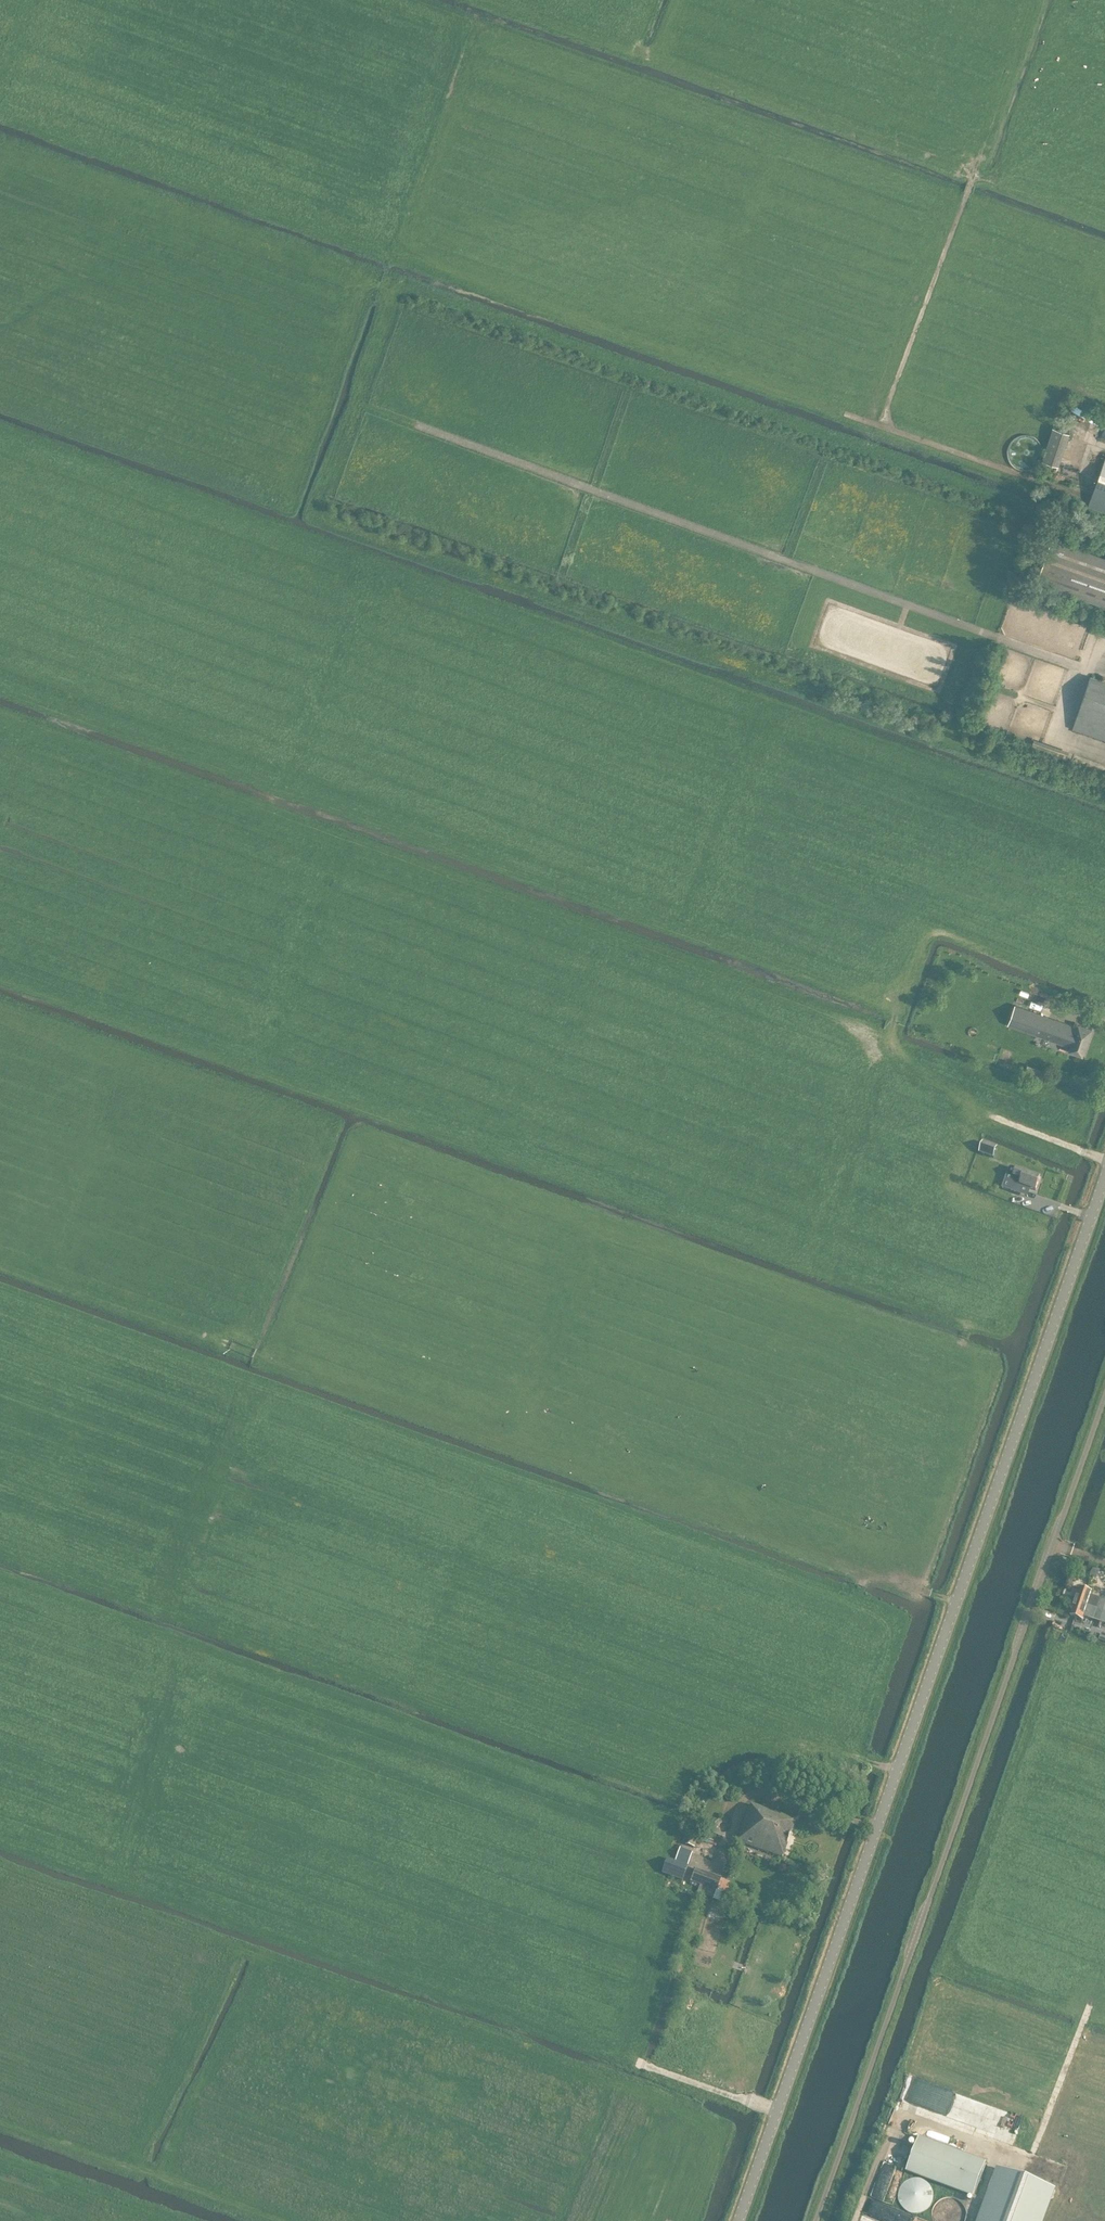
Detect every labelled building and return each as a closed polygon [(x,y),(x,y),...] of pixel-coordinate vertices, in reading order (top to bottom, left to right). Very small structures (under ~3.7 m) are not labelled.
[(1068,448),(1080,451),(1090,420),(1078,416),(1068,448)] [(1042,458),(1059,463),(1069,431),(1053,426),(1042,458)] [(1039,451),(1038,448),(1037,444),(1036,441),(1034,439),(1031,437),(1028,435),(1025,435),(1021,434),(1018,435),(1015,436),(1013,438),(1010,440),(1008,442),(1007,445),(1006,448),(1006,451),(1006,454),(1007,457),(1009,460),(1011,462),(1013,464),(1016,466),(1019,467),(1022,467),(1026,467),(1029,466),(1031,464),(1034,462),(1036,460),(1037,457),(1038,454),(1039,451)] [(1088,504),(1104,510),(1104,457),(1088,504)] [(1072,727),(1104,738),(1104,680),(1090,675),(1072,727)] [(1032,744),(1031,747),(1066,759),(1068,752),(1042,743),(1033,740),(1032,744)] [(1068,1049),(1083,1054),(1093,1027),(1077,1021),(1075,1025),(1015,1003),(1007,1023),(1069,1045),(1068,1049)] [(1024,1074),(1040,1079),(1044,1069),(1027,1063),(1024,1074)] [(982,1141),(979,1152),(993,1157),(997,1147),(982,1141)] [(1007,1177),(1004,1187),(1017,1192),(1020,1184),(1035,1189),(1040,1177),(1024,1171),(1016,1169),(1014,1176),(1009,1174),(1008,1177),(1007,1177)] [(1089,1577),(1094,1579),(1098,1569),(1093,1567),(1089,1577)] [(1092,1594),(1093,1592),(1080,1587),(1075,1601),(1104,1611),(1104,1599),(1092,1594)] [(1104,1623),(1104,1611),(1075,1601),(1070,1615),(1083,1619),(1084,1616),(1104,1623)] [(737,1841),(782,1857),(796,1819),(750,1804),(746,1815),(745,1814),(737,1841)] [(698,1835),(687,1831),(683,1843),(694,1847),(698,1835)] [(687,1864),(692,1852),(680,1847),(675,1859),(687,1864)] [(668,1880),(681,1884),(688,1865),(667,1857),(662,1873),(669,1876),(668,1880)] [(713,1898),(716,1889),(721,1877),(695,1868),(690,1881),(699,1885),(697,1892),(713,1898)] [(906,2172),(972,2197),(985,2162),(919,2137),(906,2172)] [(1026,2178),(998,2168),(979,2220),(1041,2220),(1053,2188),(1026,2178)] [(875,2189),(886,2193),(891,2177),(880,2174),(875,2189)] [(931,2195),(930,2193),(930,2190),(928,2187),(927,2185),(925,2184),(922,2182),(919,2181),(916,2181),(913,2181),(911,2182),(908,2183),(906,2185),(905,2187),(903,2189),(902,2192),(902,2194),(902,2197),(902,2200),(904,2202),(905,2205),(908,2207),(910,2208),(913,2209),(915,2209),(919,2209),(921,2209),(924,2207),(926,2206),(928,2203),(929,2201),(930,2198),(931,2195)] [(883,2209),(884,2195),(875,2194),(874,2209),(883,2209)] [(914,2211),(892,2198),(885,2209),(907,2220),(908,2220),(914,2211)] [(965,2216),(964,2213),(963,2211),(961,2207),(959,2205),(957,2203),(954,2202),(951,2202),(949,2202),(946,2203),(943,2204),(941,2205),(939,2207),(938,2210),(936,2213),(936,2215),(936,2218),(937,2220),(964,2220),(964,2219),(965,2217),(965,2216)]
